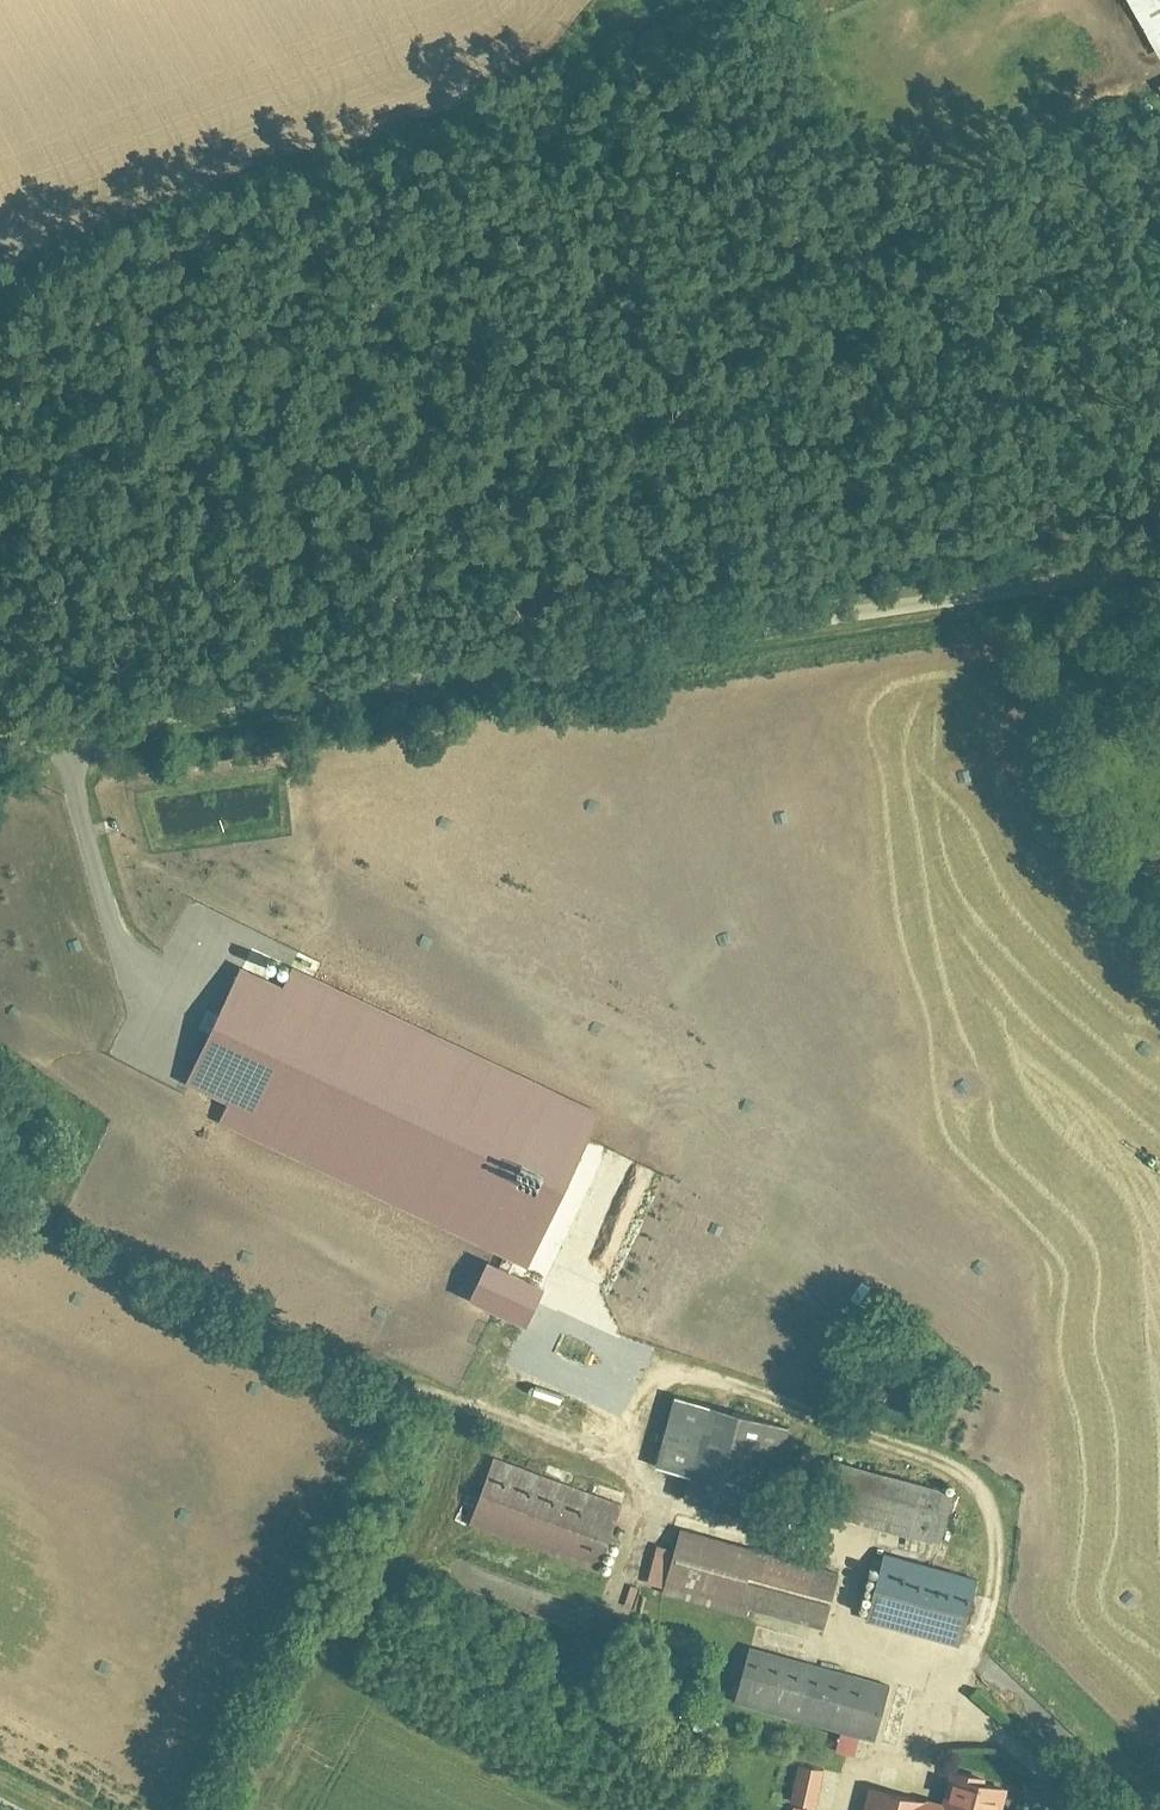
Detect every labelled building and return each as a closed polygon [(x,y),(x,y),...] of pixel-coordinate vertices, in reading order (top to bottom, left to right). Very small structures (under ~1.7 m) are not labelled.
[(1159,57),(1159,0),(1129,0),(1159,57)] [(659,1466),(692,1474),(685,1502),(745,1516),(752,1487),(776,1493),(794,1418),(677,1390),(659,1466)] [(827,1456),(811,1510),(935,1546),(951,1493),(827,1456)] [(681,1526),(662,1601),(819,1642),(839,1567),(681,1526)] [(889,1557),(871,1619),(966,1647),(984,1584),(889,1557)] [(751,1642),(735,1702),(877,1739),(893,1679),(751,1642)] [(789,1806),(806,1809),(821,1809),(829,1773),(798,1766),(789,1806)] [(934,1802),(935,1799),(872,1784),(866,1809),(1007,1809),(1013,1787),(961,1775),(953,1807),(934,1802)]
